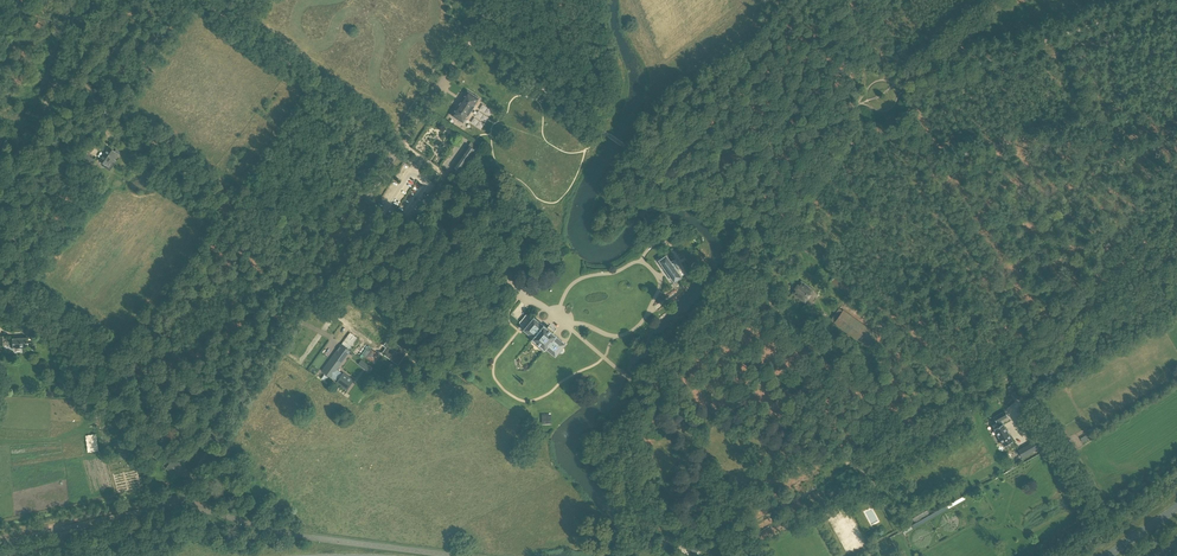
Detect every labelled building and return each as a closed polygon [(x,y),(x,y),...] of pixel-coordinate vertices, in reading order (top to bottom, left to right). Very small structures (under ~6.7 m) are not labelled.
[(463,123),(479,98),(468,91),(452,115),(463,123)] [(451,171),(453,172),(454,171),(458,174),(475,150),(469,146),(454,167),(451,171)] [(115,151),(108,147),(103,154),(115,162),(120,156),(114,152),(115,151)] [(95,161),(92,159),(83,153),(79,158),(90,167),(95,161)] [(98,160),(105,165),(106,165),(109,167),(112,163),(113,164),(115,162),(103,154),(98,160)] [(666,255),(655,263),(670,284),(681,276),(666,255)] [(794,288),(795,289),(792,293),(806,303),(815,290),(801,280),(798,285),(797,284),(794,288)] [(843,309),(833,323),(869,349),(879,336),(843,309)] [(532,339),(545,350),(546,349),(556,356),(566,344),(556,336),(557,335),(544,325),(543,325),(534,317),(524,330),(533,338),(532,339)] [(340,369),(352,353),(354,350),(355,351),(362,341),(349,332),(342,341),(343,342),(323,370),(333,377),(334,375),(339,378),(337,381),(341,384),(340,384),(346,389),(353,380),(343,373),(344,372),(340,369)] [(6,345),(12,344),(13,348),(28,347),(33,347),(33,342),(28,342),(27,337),(5,338),(5,336),(0,336),(0,346),(6,346),(6,345)] [(386,348),(382,353),(398,365),(408,352),(392,340),(390,342),(388,340),(383,346),(386,348)] [(369,345),(362,353),(374,363),(381,355),(369,345)] [(361,361),(358,365),(369,373),(372,369),(361,361)] [(994,417),(999,426),(994,429),(1003,446),(1013,441),(1003,424),(1001,421),(1008,417),(1005,411),(994,417)] [(542,424),(552,424),(552,413),(542,413),(542,424)] [(87,452),(98,451),(97,434),(86,435),(87,452)] [(1022,458),(1039,448),(1034,440),(1018,450),(1022,458)] [(154,445),(149,454),(157,459),(162,450),(154,445)] [(166,468),(179,476),(180,474),(183,476),(186,476),(187,474),(186,471),(183,469),(184,466),(179,463),(179,464),(172,459),(166,468)] [(925,506),(910,514),(915,521),(929,513),(925,506)] [(684,541),(681,547),(697,554),(700,548),(684,541)]
